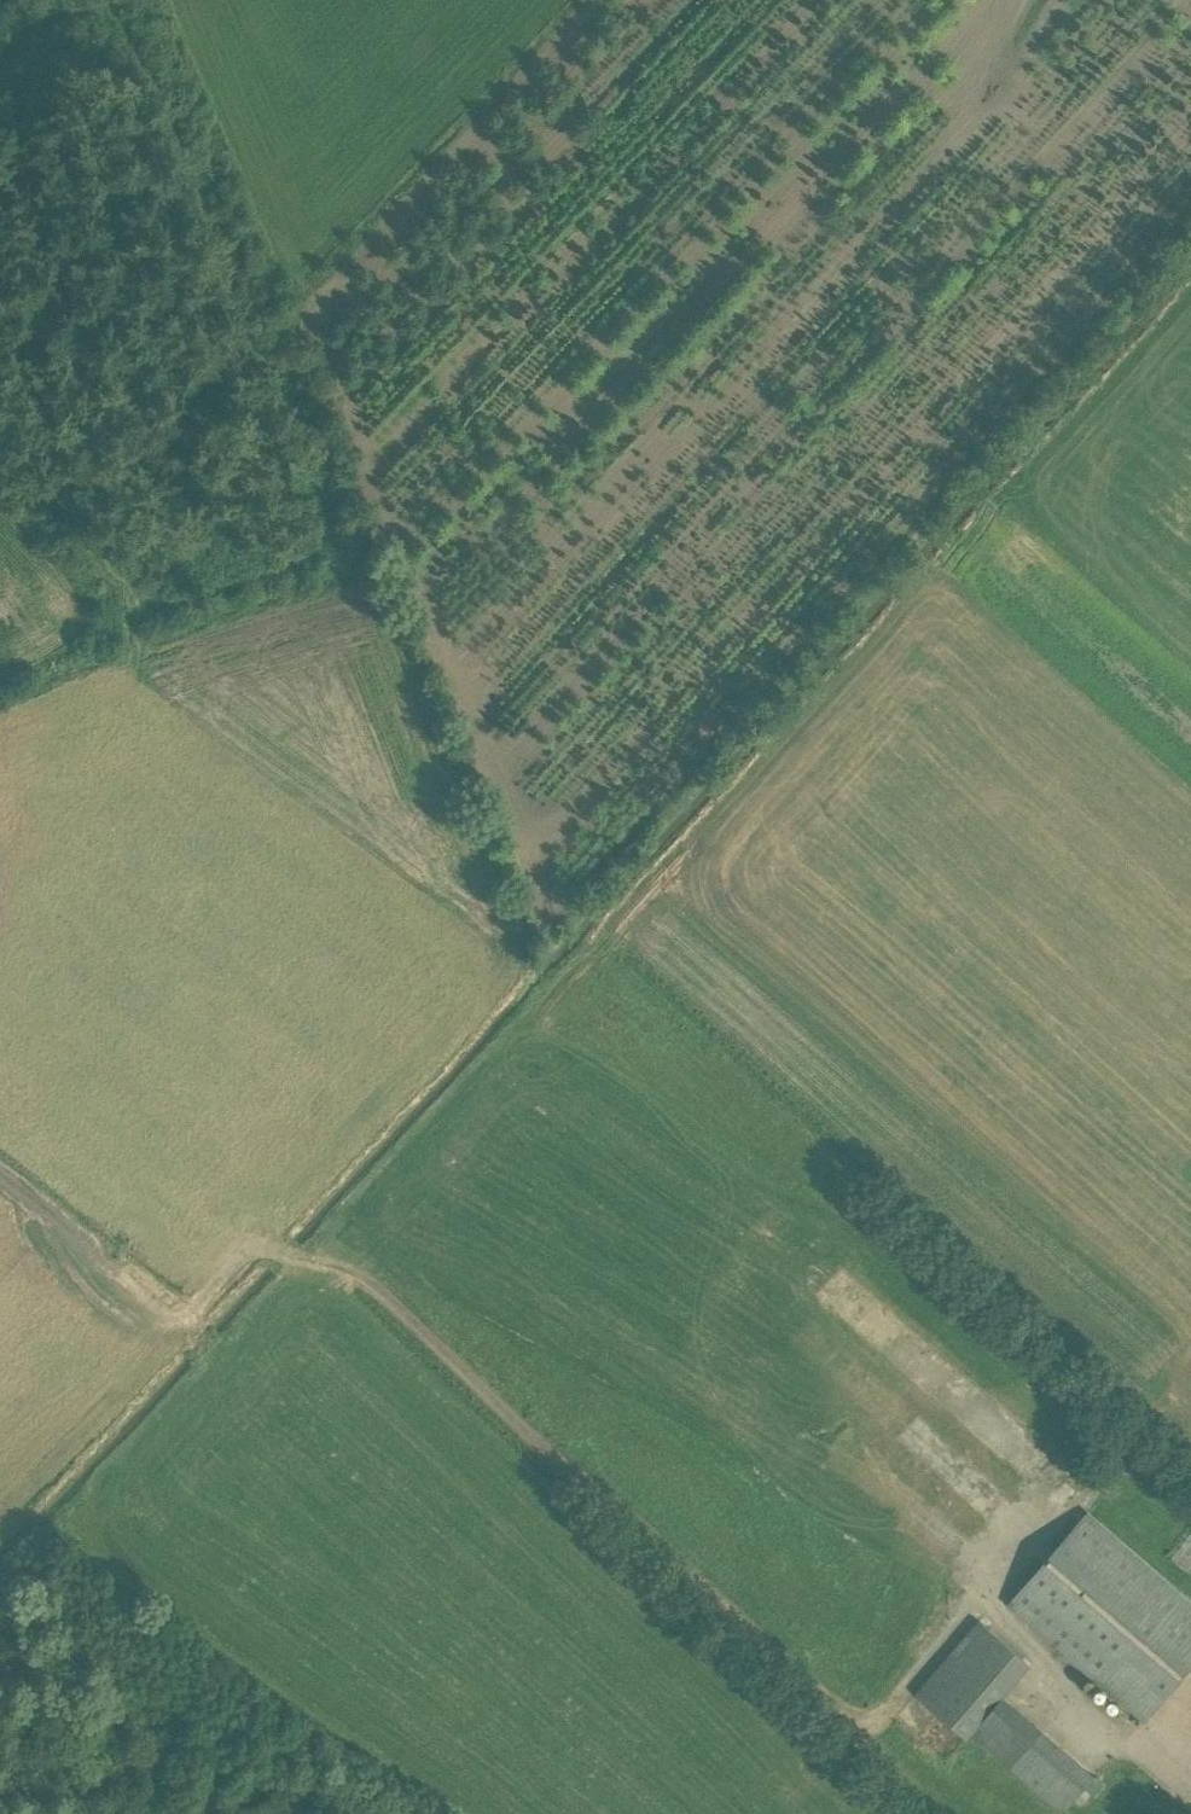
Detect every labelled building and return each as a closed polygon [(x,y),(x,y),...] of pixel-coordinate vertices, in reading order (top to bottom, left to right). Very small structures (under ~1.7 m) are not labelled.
[(1089,1513),(1010,1604),(1144,1720),(1190,1666),(1190,1600),(1089,1513)] [(1032,1663),(981,1619),(918,1693),(969,1737),(972,1733),(1064,1812),(1096,1775),(1004,1696),(1032,1663)]
